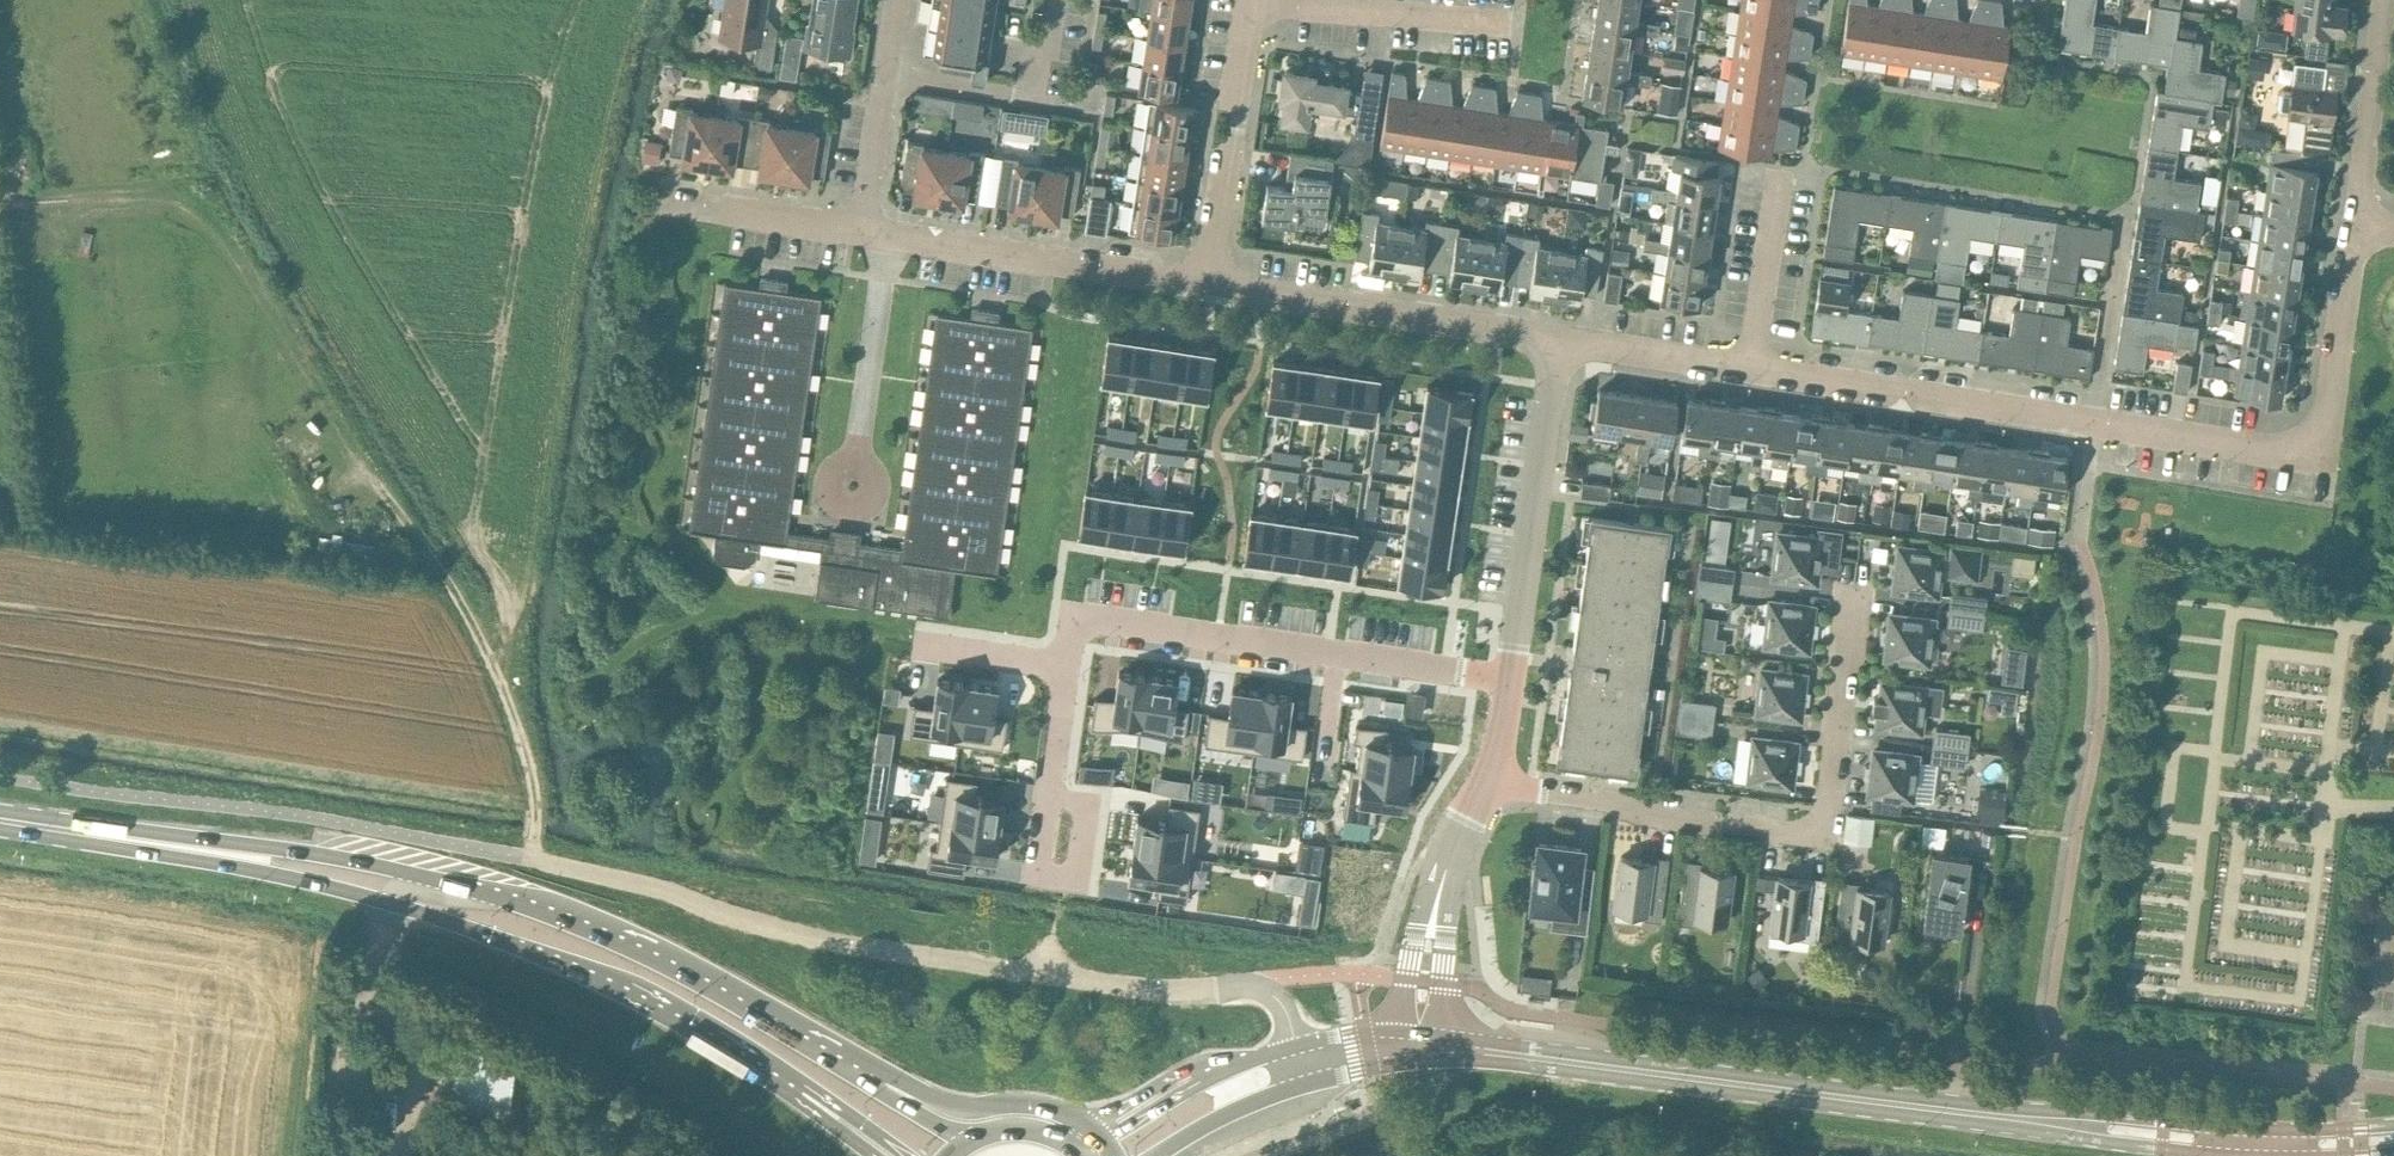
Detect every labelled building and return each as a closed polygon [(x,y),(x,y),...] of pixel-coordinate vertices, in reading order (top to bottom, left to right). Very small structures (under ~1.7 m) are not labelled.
[(776,28),(762,25),(766,0),(723,0),(717,38),(756,44),(753,65),(770,67),(776,28)] [(856,0),(811,0),(807,23),(806,23),(802,47),(848,54),(856,0)] [(987,63),(988,59),(982,58),(991,0),(933,0),(925,50),(941,52),(938,68),(971,73),(970,79),(984,81),(987,63)] [(1191,0),(1152,0),(1151,11),(1188,17),(1191,0)] [(1638,3),(1617,0),(1597,0),(1594,19),(1658,29),(1659,24),(1636,20),(1638,3)] [(1817,0),(1741,0),(1739,10),(1791,18),(1791,13),(1815,11),(1817,0)] [(1872,5),(1866,4),(1866,0),(1848,0),(1840,53),(1864,57),(1872,5)] [(1896,0),(1879,0),(1877,6),(1872,5),(1864,57),(1887,60),(1896,0)] [(1917,12),(1912,11),(1911,0),(1896,0),(1887,60),(1909,64),(1917,12)] [(1942,0),(1928,0),(1923,13),(1917,12),(1909,64),(1932,67),(1942,0)] [(1962,19),(1957,18),(1956,0),(1942,0),(1932,67),(1954,71),(1962,19)] [(1989,0),(1976,0),(1967,20),(1962,19),(1954,71),(1977,74),(1989,0)] [(1977,74),(2001,78),(2009,26),(2002,25),(2000,1),(1996,0),(1989,0),(1977,74)] [(2213,100),(2220,101),(2222,93),(2224,78),(2225,72),(2197,68),(2201,40),(2194,39),(2195,29),(2176,26),(2180,0),(2158,0),(2158,4),(2150,3),(2145,31),(2091,23),(2094,0),(2065,0),(2057,47),(2168,63),(2164,90),(2156,89),(2156,91),(2213,100)] [(2236,15),(2252,17),(2254,0),(2239,0),(2236,15)] [(2293,30),(2307,32),(2304,55),(2326,58),(2329,35),(2329,32),(2342,34),(2346,8),(2333,6),(2334,0),(2297,0),(2293,30)] [(1094,29),(1103,30),(1106,11),(1097,10),(1094,29)] [(1790,24),(1791,18),(1739,10),(1736,33),(1811,44),(1813,33),(1790,24)] [(1184,43),(1188,17),(1151,11),(1147,37),(1184,43)] [(1657,35),(1658,29),(1594,19),(1590,45),(1631,51),(1634,31),(1657,35)] [(1113,31),(1103,30),(1094,29),(1091,46),(1100,48),(1101,45),(1111,46),(1113,31)] [(2257,29),(2255,46),(2270,48),(2272,31),(2257,29)] [(1809,56),(1811,44),(1736,33),(1732,55),(1784,63),(1784,58),(1809,56)] [(1673,48),(1686,50),(1689,36),(1675,34),(1673,48)] [(1180,68),(1184,43),(1147,37),(1143,63),(1180,68)] [(1628,71),(1631,51),(1590,45),(1586,70),(1650,80),(1651,74),(1628,71)] [(1683,73),(1685,59),(1665,55),(1662,70),(1683,73)] [(1783,69),(1784,63),(1732,55),(1729,78),(1803,90),(1805,78),(1783,69)] [(2265,58),(2248,55),(2245,76),(2262,79),(2265,58)] [(781,60),(779,76),(797,79),(799,63),(781,60)] [(1094,81),(1097,62),(1089,61),(1086,80),(1094,81)] [(2279,92),(2276,108),(2280,112),(2287,113),(2287,117),(2284,146),(2301,149),(2301,150),(2327,153),(2332,122),(2336,90),(2323,88),(2323,81),(2325,66),(2294,62),(2292,77),(2291,84),(2290,89),(2282,89),(2279,92)] [(1176,94),(1180,68),(1143,63),(1139,88),(1176,94)] [(1327,83),(1329,68),(1318,67),(1317,71),(1311,70),(1310,75),(1305,74),(1306,73),(1292,71),(1292,72),(1285,71),(1284,77),(1283,77),(1281,91),(1282,91),(1281,98),(1286,98),(1283,118),(1305,121),(1307,104),(1309,104),(1310,102),(1340,106),(1340,112),(1357,114),(1353,137),(1373,140),(1380,95),(1360,93),(1344,90),(1345,86),(1327,83)] [(1403,149),(1411,98),(1406,97),(1404,72),(1391,70),(1379,145),(1403,149)] [(1649,86),(1650,80),(1586,70),(1582,97),(1623,104),(1626,82),(1649,86)] [(1426,153),(1438,78),(1426,76),(1416,98),(1411,98),(1403,149),(1426,153)] [(720,93),(732,95),(735,80),(722,78),(720,93)] [(1448,156),(1456,105),(1452,104),(1450,79),(1438,78),(1426,153),(1448,156)] [(1801,101),(1803,90),(1729,78),(1725,101),(1776,109),(1777,103),(1801,101)] [(2224,78),(2222,93),(2234,95),(2237,80),(2224,78)] [(1471,160),(1483,84),(1471,83),(1461,105),(1456,105),(1448,156),(1471,160)] [(1661,83),(1657,112),(1676,114),(1681,86),(1661,83)] [(1494,163),(1502,112),(1497,111),(1494,86),(1483,84),(1471,160),(1494,163)] [(759,96),(770,98),(772,87),(761,85),(759,96)] [(1517,167),(1528,91),(1517,90),(1507,112),(1502,112),(1494,163),(1517,167)] [(1539,170),(1547,119),(1543,118),(1540,93),(1528,91),(1517,167),(1539,170)] [(2209,127),(2213,100),(2156,91),(2147,145),(2177,150),(2181,123),(2209,127)] [(915,92),(912,108),(923,110),(926,94),(915,92)] [(1112,114),(1115,95),(1106,93),(1103,112),(1112,114)] [(954,98),(951,114),(966,117),(969,100),(954,98)] [(1144,126),(1189,133),(1192,114),(1194,114),(1195,107),(1148,101),(1144,126)] [(1776,114),(1776,109),(1725,101),(1721,123),(1796,135),(1798,123),(1776,114)] [(708,165),(715,116),(692,112),(693,108),(677,105),(669,153),(684,155),(683,161),(708,165)] [(998,127),(1019,130),(1022,109),(1001,105),(998,127)] [(2213,106),(2210,121),(2226,123),(2228,108),(2213,106)] [(2253,128),(2255,113),(2240,110),(2238,125),(2253,128)] [(1570,175),(1579,112),(1575,111),(1574,123),(1547,119),(1539,170),(1570,175)] [(1579,112),(1570,175),(1600,180),(1605,150),(1616,151),(1618,143),(1606,141),(1608,128),(1582,125),(1583,113),(1579,112)] [(747,165),(754,117),(739,115),(738,119),(715,116),(708,165),(732,169),(733,163),(747,165)] [(784,177),(792,127),(769,124),(769,120),(754,117),(747,165),(760,167),(760,173),(784,177)] [(1794,146),(1796,135),(1721,123),(1718,147),(1769,155),(1770,149),(1794,146)] [(1097,145),(1106,146),(1109,128),(1100,126),(1097,145)] [(1186,152),(1189,133),(1144,126),(1140,151),(1188,159),(1189,152),(1186,152)] [(792,127),(784,177),(809,180),(810,175),(824,177),(831,129),(816,127),(815,131),(792,127)] [(642,161),(658,163),(661,141),(645,139),(642,161)] [(938,200),(946,151),(923,148),(923,144),(908,141),(900,189),(915,191),(914,197),(938,200)] [(1104,165),(1106,146),(1097,145),(1094,164),(1104,165)] [(2172,177),(2177,150),(2147,145),(2139,201),(2196,209),(2198,193),(2200,182),(2200,181),(2172,177)] [(1637,176),(1640,149),(1640,148),(1626,146),(1622,174),(1623,174),(1637,176)] [(946,151),(938,200),(963,204),(964,199),(978,201),(986,153),(970,151),(969,155),(946,151)] [(1187,165),(1188,159),(1140,151),(1136,177),(1181,184),(1184,165),(1187,165)] [(2270,151),(2265,187),(2312,195),(2317,158),(2270,151)] [(1269,190),(1265,216),(1289,220),(1288,223),(1295,224),(1295,223),(1322,227),(1325,211),(1331,176),(1333,160),(1333,159),(1290,152),(1288,169),(1294,170),(1291,187),(1285,187),(1267,184),(1266,190),(1269,190)] [(1675,189),(1716,196),(1719,176),(1700,172),(1703,158),(1674,154),(1671,168),(1678,170),(1675,189)] [(1033,215),(1041,166),(1018,163),(1019,158),(1003,156),(995,203),(1010,206),(1009,211),(1033,215)] [(1355,179),(1356,167),(1338,164),(1336,176),(1355,179)] [(1041,166),(1033,215),(1058,219),(1059,213),(1073,216),(1081,168),(1065,166),(1064,170),(1041,166)] [(1093,177),(1090,196),(1103,198),(1106,178),(1093,177)] [(1178,203),(1181,184),(1136,177),(1132,202),(1180,210),(1181,203),(1178,203)] [(1372,177),(1370,193),(1386,195),(1388,179),(1372,177)] [(2216,196),(2217,184),(2200,182),(2198,193),(2216,196)] [(1416,198),(1418,185),(1409,184),(1407,197),(1416,198)] [(1885,223),(1890,194),(1833,184),(1822,255),(1852,260),(1859,219),(1885,223)] [(1716,196),(1675,189),(1652,186),(1650,198),(1667,201),(1664,220),(1670,221),(1711,227),(1716,196)] [(2307,220),(2312,195),(2265,187),(2261,213),(2307,220)] [(1629,215),(1632,190),(1620,189),(1616,213),(1629,215)] [(1596,194),(1595,203),(1598,204),(1610,206),(1611,196),(1599,194),(1596,194)] [(1936,259),(1945,202),(1900,196),(1890,194),(1885,223),(1912,227),(1907,254),(1910,254),(1933,258),(1936,259)] [(1501,210),(1503,197),(1489,195),(1487,208),(1501,210)] [(2224,207),(2236,209),(2238,198),(2226,196),(2224,207)] [(1086,222),(1085,230),(1107,233),(1112,200),(1090,197),(1089,203),(1086,222)] [(2204,211),(2196,209),(2139,201),(2130,256),(2159,260),(2164,233),(2199,239),(2202,220),(2204,211)] [(1179,216),(1180,210),(1132,202),(1128,229),(1137,230),(1136,233),(1152,235),(1152,232),(1173,235),(1176,216),(1179,216)] [(1995,240),(2000,211),(1945,202),(1936,259),(1938,259),(1964,263),(1969,236),(1995,240)] [(1541,219),(1543,205),(1530,203),(1528,217),(1541,219)] [(2234,222),(2236,209),(2224,207),(2222,220),(2234,222)] [(1585,227),(1587,211),(1570,208),(1568,225),(1585,227)] [(1394,272),(1401,225),(1378,221),(1379,213),(1362,210),(1357,242),(1355,258),(1370,260),(1369,268),(1394,272)] [(2044,290),(2055,219),(2000,211),(1995,240),(2022,244),(2016,285),(2044,290)] [(2204,211),(2202,220),(2213,222),(2214,212),(2204,211)] [(2303,246),(2307,220),(2261,213),(2257,239),(2303,246)] [(2055,219),(2044,290),(2073,294),(2079,253),(2107,257),(2112,228),(2055,219)] [(1435,270),(1443,223),(1426,220),(1424,229),(1401,225),(1394,272),(1419,276),(1420,268),(1435,270)] [(1706,259),(1711,227),(1670,221),(1667,241),(1644,237),(1642,248),(1665,252),(1706,259)] [(1474,285),(1481,238),(1458,234),(1459,225),(1443,223),(1435,270),(1450,272),(1449,281),(1474,285)] [(1629,239),(1630,230),(1616,227),(1614,237),(1629,239)] [(1515,282),(1523,235),(1506,233),(1505,241),(1481,238),(1474,285),(1499,289),(1500,280),(1515,282)] [(1554,297),(1561,250),(1538,246),(1539,238),(1523,235),(1515,282),(1530,285),(1529,293),(1554,297)] [(2299,272),(2303,246),(2257,239),(2253,265),(2299,272)] [(1337,251),(1336,257),(1355,260),(1355,258),(1357,242),(1350,241),(1337,251)] [(1561,250),(1554,297),(1579,301),(1580,292),(1596,295),(1603,248),(1586,245),(1585,254),(1561,250)] [(2216,259),(2228,261),(2230,249),(2218,247),(2216,259)] [(1629,251),(1613,248),(1611,262),(1628,264),(1629,251)] [(1703,282),(1706,259),(1665,252),(1662,275),(1703,282)] [(1910,254),(1907,271),(1931,275),(1933,258),(1910,254)] [(2155,287),(2159,260),(2130,256),(2122,311),(2179,320),(2183,291),(2155,287)] [(2226,272),(2228,261),(2216,259),(2214,271),(2226,272)] [(1846,279),(1847,268),(1825,264),(1823,275),(1846,279)] [(2295,298),(2299,272),(2253,265),(2248,290),(2295,298)] [(1990,270),(1989,280),(2007,284),(2009,272),(1990,270)] [(1617,302),(1621,273),(1607,271),(1603,299),(1617,302)] [(1699,305),(1703,282),(1662,275),(1658,299),(1671,301),(1671,305),(1687,308),(1688,303),(1699,305)] [(1867,342),(1871,313),(1845,308),(1849,281),(1819,276),(1811,334),(1856,340),(1867,342)] [(935,615),(947,617),(949,604),(954,569),(994,575),(1030,326),(997,321),(998,312),(971,308),(970,317),(937,313),(902,549),(857,542),(858,535),(830,531),(829,538),(783,531),(818,295),(785,291),(787,282),(760,277),(758,286),(726,282),(689,530),(707,532),(715,534),(713,550),(721,561),(744,564),(755,555),(758,540),(820,549),(818,560),(819,560),(814,597),(894,608),(935,613),(935,615)] [(1977,359),(1982,330),(1955,326),(1959,298),(1956,298),(1958,285),(1937,281),(1935,295),(1932,294),(1923,351),(1977,359)] [(1923,351),(1932,294),(1902,289),(1898,317),(1871,313),(1867,342),(1923,351)] [(2291,323),(2295,298),(2248,290),(2244,316),(2291,323)] [(2032,367),(2041,311),(2036,310),(2038,298),(2021,295),(2019,308),(2013,307),(2008,334),(1982,330),(1977,359),(2032,367)] [(2208,310),(2220,312),(2222,300),(2210,298),(2208,310)] [(2041,311),(2032,367),(2089,376),(2093,347),(2065,343),(2069,315),(2060,314),(2062,305),(2042,302),(2041,311)] [(2182,308),(2180,319),(2181,319),(2198,322),(2199,311),(2182,308)] [(2218,323),(2220,312),(2208,310),(2206,321),(2218,323)] [(2174,348),(2179,320),(2122,311),(2113,367),(2142,372),(2147,344),(2174,348)] [(2287,349),(2291,323),(2244,316),(2240,342),(2287,349)] [(1108,335),(1102,378),(1128,382),(1134,339),(1108,335)] [(1134,339),(1128,382),(1154,386),(1160,342),(1134,339)] [(1160,342),(1154,386),(1180,390),(1186,346),(1160,342)] [(2283,375),(2287,349),(2240,342),(2237,366),(2236,366),(2236,368),(2283,375)] [(1186,346),(1180,390),(1207,394),(1213,350),(1186,346)] [(2200,362),(2212,364),(2213,351),(2202,349),(2200,362)] [(1273,360),(1266,403),(1293,407),(1299,364),(1273,360)] [(2186,391),(2191,363),(2177,361),(2172,389),(2186,391)] [(2210,374),(2212,364),(2200,362),(2198,373),(2210,374)] [(1299,364),(1293,407),(1319,411),(1325,367),(1299,364)] [(2232,378),(2235,378),(2232,393),(2259,397),(2259,402),(2274,404),(2275,400),(2279,401),(2283,375),(2236,368),(2236,366),(2237,366),(2230,365),(2229,374),(2232,378)] [(1325,367),(1319,411),(1345,415),(1351,371),(1325,367)] [(1351,371),(1345,415),(1371,419),(1378,375),(1351,371)] [(1427,384),(1424,409),(1425,409),(1468,415),(1472,390),(1428,384),(1427,384)] [(1677,401),(1598,389),(1597,400),(1592,400),(1589,416),(1594,417),(1592,428),(1639,435),(1635,460),(1646,462),(1650,437),(1671,440),(1677,401)] [(1381,390),(1380,404),(1391,406),(1392,391),(1381,390)] [(1707,455),(1715,400),(1705,398),(1704,401),(1687,398),(1681,438),(1698,440),(1696,453),(1707,455)] [(1736,446),(1742,407),(1725,404),(1726,401),(1715,400),(1707,455),(1717,457),(1719,444),(1736,446)] [(1380,404),(1378,419),(1389,420),(1391,406),(1380,404)] [(1760,464),(1769,408),(1759,406),(1758,409),(1742,407),(1736,446),(1752,449),(1750,462),(1760,464)] [(1790,454),(1796,415),(1779,412),(1779,410),(1769,408),(1760,464),(1788,468),(1790,454)] [(1424,409),(1420,434),(1465,440),(1468,415),(1425,409),(1424,409)] [(1814,472),(1823,416),(1813,415),(1812,418),(1796,415),(1790,454),(1806,457),(1804,470),(1814,472)] [(1844,463),(1850,423),(1833,421),(1833,418),(1823,416),(1814,472),(1824,473),(1827,460),(1844,463)] [(1583,440),(1585,424),(1570,422),(1568,438),(1583,440)] [(1107,423),(1105,435),(1120,437),(1121,425),(1107,423)] [(1869,480),(1877,425),(1867,423),(1867,426),(1850,423),(1844,463),(1860,465),(1859,479),(1869,480)] [(1121,425),(1120,437),(1134,438),(1136,426),(1121,425)] [(1898,471),(1904,432),(1887,429),(1888,426),(1877,425),(1869,480),(1879,482),(1881,469),(1898,471)] [(1158,431),(1157,443),(1171,444),(1173,432),(1158,431)] [(1173,432),(1171,444),(1186,446),(1187,434),(1173,432)] [(1922,489),(1931,433),(1921,432),(1920,434),(1904,432),(1898,471),(1914,474),(1912,487),(1922,489)] [(1952,479),(1958,440),(1941,438),(1942,435),(1931,433),(1922,489),(1933,490),(1935,477),(1952,479)] [(1420,434),(1416,459),(1461,465),(1465,440),(1420,434)] [(1375,438),(1373,453),(1384,454),(1386,440),(1375,438)] [(1976,497),(1985,442),(1975,440),(1974,443),(1958,440),(1952,479),(1968,482),(1966,495),(1976,497)] [(1105,441),(1103,453),(1118,454),(1119,442),(1105,441)] [(1119,442),(1118,454),(1132,456),(1134,444),(1119,442)] [(2006,488),(2012,449),(1995,446),(1995,443),(1985,442),(1976,497),(2004,501),(2006,488)] [(1272,447),(1270,459),(1285,461),(1286,449),(1272,447)] [(1155,448),(1154,460),(1168,461),(1170,449),(1155,448)] [(2030,505),(2039,450),(2029,448),(2028,451),(2012,449),(2006,488),(2022,490),(2020,504),(2030,505)] [(1170,449),(1168,461),(1183,463),(1184,451),(1170,449)] [(1286,449),(1285,461),(1299,463),(1301,451),(1286,449)] [(2039,450),(2030,505),(2040,507),(2042,493),(2060,496),(2066,457),(2049,454),(2049,452),(2039,450)] [(1373,453),(1371,467),(1382,469),(1384,454),(1373,453)] [(1323,455),(1322,467),(1336,468),(1338,456),(1323,455)] [(1338,456),(1336,468),(1351,470),(1352,458),(1338,456)] [(1416,459),(1413,484),(1458,491),(1461,465),(1416,459)] [(1270,465),(1269,477),(1283,479),(1285,467),(1270,465)] [(1285,467),(1283,479),(1298,480),(1299,468),(1285,467)] [(1641,469),(1637,493),(1661,497),(1665,473),(1641,469)] [(1321,472),(1319,484),(1334,486),(1335,474),(1321,472)] [(1335,474),(1334,486),(1348,488),(1350,476),(1335,474)] [(1707,503),(1728,505),(1730,483),(1710,480),(1707,503)] [(1608,499),(1610,485),(1582,481),(1579,496),(1608,499)] [(1413,484),(1409,510),(1454,516),(1458,491),(1413,484)] [(1367,487),(1366,501),(1377,503),(1379,488),(1367,487)] [(1700,502),(1701,490),(1673,487),(1672,498),(1700,502)] [(1729,505),(1745,507),(1748,489),(1731,487),(1729,505)] [(1086,489),(1080,533),(1081,534),(1082,534),(1105,537),(1111,492),(1087,489),(1086,489)] [(1111,492),(1105,537),(1131,540),(1137,496),(1111,492)] [(1753,508),(1775,511),(1777,495),(1756,492),(1753,508)] [(1786,494),(1784,512),(1799,514),(1802,496),(1786,494)] [(1137,496),(1131,540),(1157,544),(1163,499),(1137,496)] [(1810,515),(1833,518),(1835,501),(1813,498),(1810,515)] [(1163,499),(1157,544),(1184,547),(1189,503),(1163,499)] [(1366,501),(1364,516),(1375,517),(1377,503),(1366,501)] [(1856,504),(1840,501),(1837,518),(1853,521),(1856,504)] [(1890,505),(1875,503),(1872,520),(1888,522),(1890,505)] [(1891,525),(1908,527),(1910,511),(1894,509),(1891,525)] [(1920,509),(1917,526),(1918,527),(1924,527),(1933,528),(1943,530),(1946,513),(1920,509)] [(1409,510),(1406,535),(1450,541),(1454,516),(1409,510)] [(1251,513),(1244,558),(1246,559),(1247,559),(1270,562),(1276,517),(1251,514),(1251,513)] [(1276,517),(1270,562),(1296,565),(1302,520),(1276,517)] [(1634,771),(1649,665),(1669,528),(1590,517),(1573,648),(1577,649),(1573,672),(1569,671),(1556,760),(1634,771)] [(1727,562),(1732,520),(1711,517),(1706,559),(1727,562)] [(1958,518),(1956,532),(1969,534),(1971,520),(1958,518)] [(1978,535),(1999,538),(2000,521),(1979,519),(1978,535)] [(1302,520),(1296,565),(1322,569),(1328,524),(1302,520)] [(1999,538),(2025,542),(2028,526),(2001,522),(1999,538)] [(1328,524),(1322,569),(1348,572),(1354,528),(1328,524)] [(1777,533),(1772,577),(1816,582),(1817,570),(1838,572),(1843,530),(1817,527),(1816,537),(1777,533)] [(2029,527),(2028,541),(2035,542),(2052,544),(2053,543),(2054,530),(2029,527)] [(1360,534),(1358,549),(1369,550),(1371,536),(1360,534)] [(1406,535),(1402,560),(1447,566),(1450,541),(1406,535)] [(1978,579),(1981,547),(1949,543),(1945,576),(1978,579)] [(1937,596),(1942,551),(1898,546),(1896,562),(1890,561),(1888,574),(1895,574),(1893,590),(1937,596)] [(1358,549),(1356,563),(1368,565),(1369,550),(1358,549)] [(1402,560),(1399,581),(1444,587),(1447,566),(1402,560)] [(1729,600),(1733,569),(1700,564),(1696,595),(1729,600)] [(1981,629),(1985,597),(1951,594),(1947,625),(1981,629)] [(1816,636),(1818,622),(1811,622),(1813,606),(1769,601),(1763,645),(1808,651),(1810,635),(1816,636)] [(1939,638),(1940,629),(1934,622),(1934,619),(1890,614),(1888,630),(1882,629),(1880,642),(1886,642),(1884,658),(1929,664),(1929,659),(1933,660),(1937,657),(1938,647),(1934,643),(1934,642),(1939,638)] [(1698,634),(1696,647),(1713,649),(1723,651),(1725,638),(1715,636),(1698,634)] [(1808,704),(1809,690),(1803,690),(1805,674),(1761,668),(1755,713),(1800,719),(1802,703),(1808,704)] [(1098,697),(1093,728),(1138,734),(1145,674),(1118,671),(1114,699),(1098,697)] [(1145,674),(1138,734),(1184,741),(1189,710),(1174,708),(1178,679),(1145,674)] [(913,706),(909,735),(927,737),(929,726),(959,731),(966,683),(935,679),(931,708),(913,706)] [(1873,697),(1872,710),(1878,710),(1876,726),(1920,732),(1923,712),(1940,714),(1943,689),(1926,687),(1882,682),(1880,698),(1873,697)] [(966,683),(959,731),(987,735),(985,746),(1002,749),(1006,718),(991,716),(995,687),(966,683)] [(884,684),(882,700),(897,702),(900,686),(885,684),(884,684)] [(1209,714),(1205,742),(1251,749),(1259,690),(1232,686),(1228,716),(1209,714)] [(1411,689),(1408,711),(1422,713),(1425,691),(1411,689)] [(2001,712),(2014,714),(2017,691),(2004,689),(2001,712)] [(1259,690),(1251,749),(1301,757),(1306,729),(1288,726),(1292,695),(1259,690)] [(1384,697),(1382,711),(1401,714),(1403,700),(1384,697)] [(1709,735),(1714,704),(1681,700),(1676,730),(1709,735)] [(1194,711),(1190,728),(1198,730),(1201,712),(1194,711)] [(1355,724),(1349,768),(1409,777),(1413,747),(1385,743),(1387,729),(1355,724)] [(1965,765),(1968,734),(1934,729),(1930,761),(1965,765)] [(1800,771),(1802,759),(1795,758),(1797,742),(1753,737),(1748,781),(1792,786),(1794,771),(1800,771)] [(1912,800),(1917,755),(1873,750),(1871,765),(1864,765),(1863,778),(1869,779),(1867,795),(1874,795),(1873,810),(1896,812),(1898,798),(1912,800)] [(1080,763),(1077,778),(1088,780),(1090,764),(1080,763)] [(1349,768),(1342,816),(1373,821),(1376,802),(1405,806),(1409,777),(1349,768)] [(946,776),(939,821),(1000,830),(1005,799),(975,794),(977,780),(946,776)] [(1173,777),(1170,793),(1186,795),(1188,779),(1173,777)] [(2006,789),(1979,786),(1976,816),(2003,819),(2006,789)] [(868,790),(866,808),(882,811),(885,792),(869,790),(868,790)] [(1267,790),(1265,806),(1282,808),(1285,792),(1267,790)] [(1138,817),(1133,846),(1194,855),(1200,809),(1169,805),(1166,821),(1138,817)] [(1846,814),(1843,841),(1857,842),(1860,816),(1846,814)] [(930,846),(927,868),(933,869),(964,873),(966,854),(995,859),(1000,830),(939,821),(936,847),(930,846)] [(1910,832),(1903,831),(1898,836),(1896,843),(1900,849),(1907,850),(1914,845),(1914,839),(1910,832)] [(1993,850),(1994,838),(1982,837),(1981,849),(1993,850)] [(861,842),(858,858),(875,861),(877,844),(861,842)] [(1577,876),(1580,848),(1539,843),(1536,866),(1532,865),(1530,881),(1534,882),(1532,905),(1571,910),(1569,930),(1586,933),(1592,877),(1577,876)] [(1133,846),(1129,877),(1158,882),(1156,895),(1187,900),(1194,855),(1133,846)] [(1960,928),(1969,857),(1933,852),(1924,923),(1942,926),(1945,930),(1952,931),(1956,928),(1960,928)] [(1664,860),(1619,855),(1612,909),(1643,913),(1642,918),(1660,921),(1668,858),(1665,857),(1664,860)] [(1296,856),(1294,869),(1319,872),(1321,859),(1296,856)] [(1726,924),(1733,869),(1687,864),(1688,860),(1685,859),(1677,923),(1695,925),(1696,919),(1726,924)] [(1304,874),(1297,921),(1313,923),(1320,877),(1304,874)] [(1758,875),(1757,888),(1772,890),(1774,877),(1758,875)] [(1770,935),(1769,944),(1807,949),(1808,940),(1817,941),(1824,878),(1821,877),(1821,881),(1811,880),(1776,875),(1769,929),(1770,929),(1769,935),(1770,935)] [(1882,944),(1889,890),(1844,884),(1844,880),(1841,880),(1833,944),(1851,946),(1852,940),(1882,944)] [(1549,992),(1551,976),(1521,972),(1519,988),(1549,992)]
